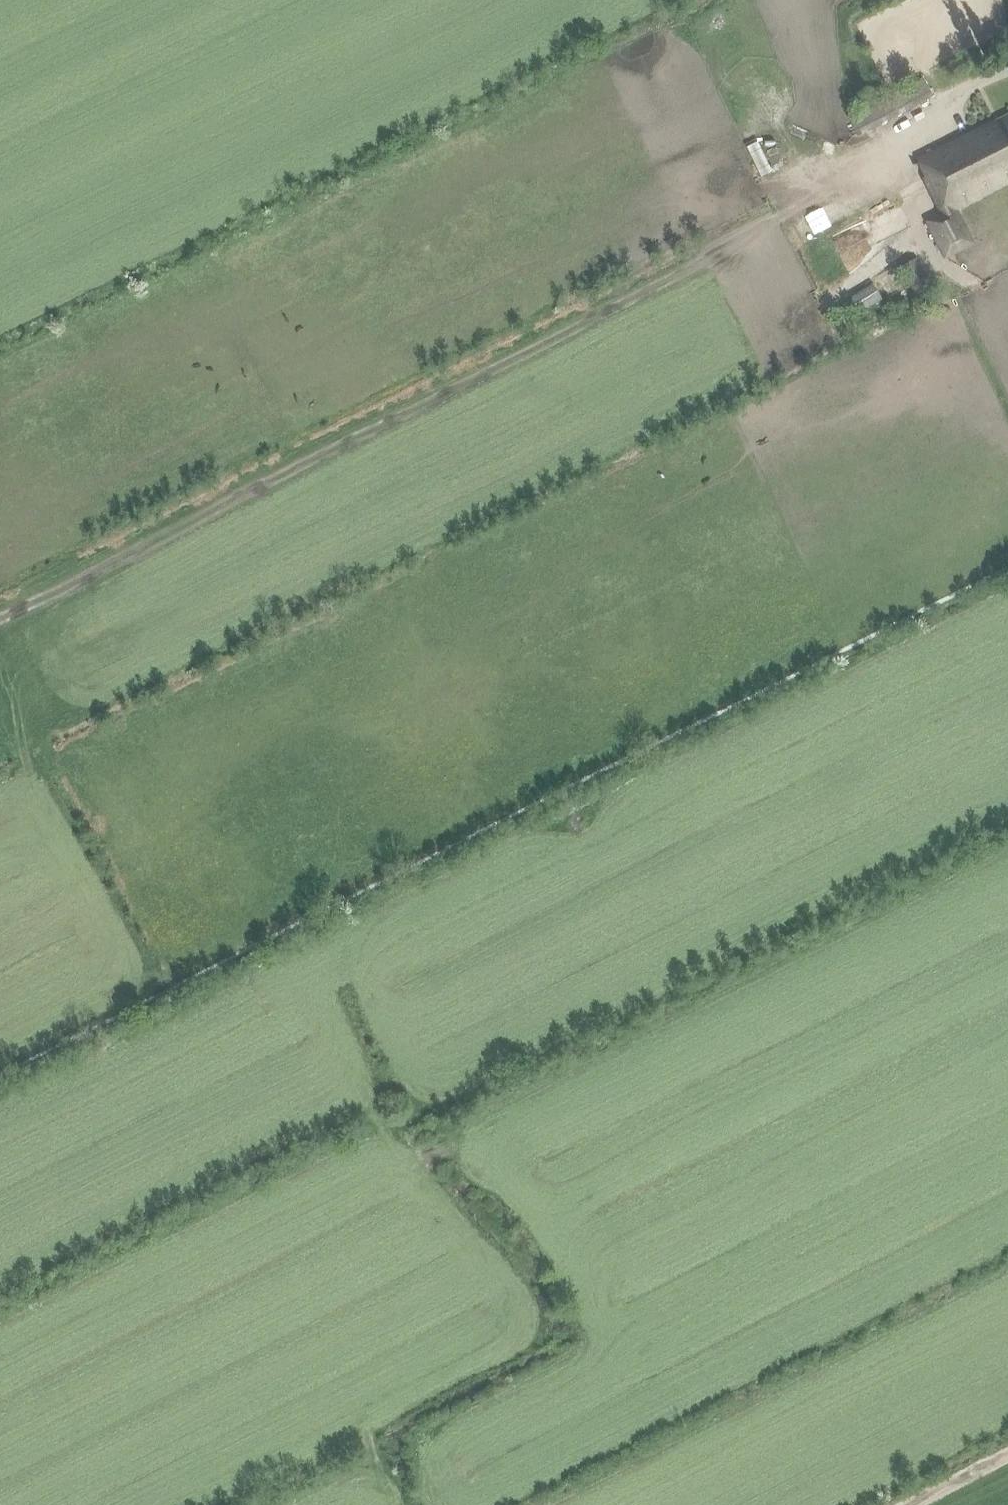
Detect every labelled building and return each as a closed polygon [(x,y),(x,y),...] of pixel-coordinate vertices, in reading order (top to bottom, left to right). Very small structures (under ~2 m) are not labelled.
[(858,137),(933,98),(923,78),(848,118),(858,137)] [(925,178),(923,179),(941,216),(927,223),(945,258),(972,244),(954,210),(1007,183),(1007,116),(917,161),(925,178)] [(813,208),(796,220),(808,238),(825,226),(813,208)] [(913,302),(911,298),(912,297),(898,270),(885,277),(879,281),(889,300),(887,301),(891,308),(898,304),(901,308),(913,302)] [(846,301),(856,316),(881,301),(872,285),(846,301)]
